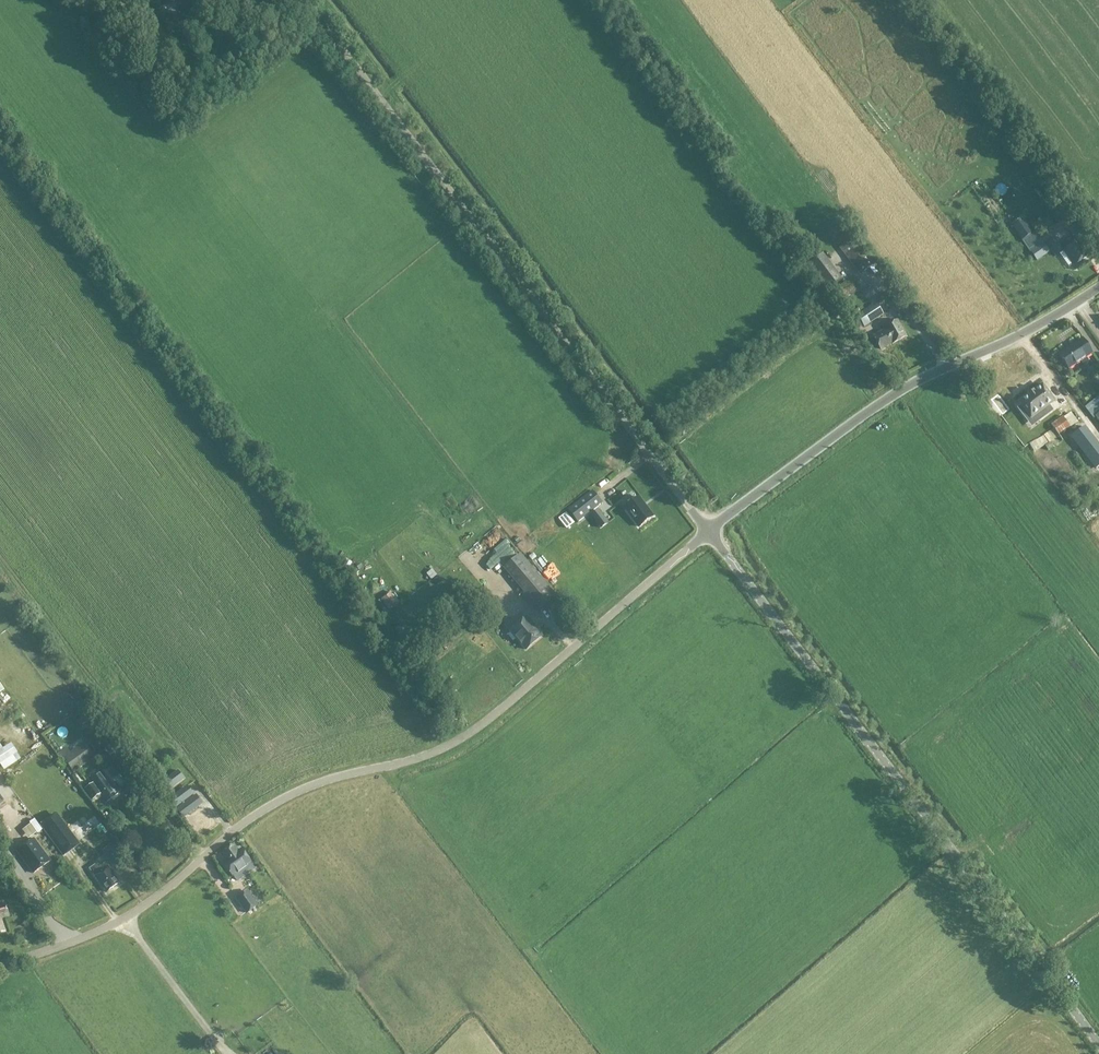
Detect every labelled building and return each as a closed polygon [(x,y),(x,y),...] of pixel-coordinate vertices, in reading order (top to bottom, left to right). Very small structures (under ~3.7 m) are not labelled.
[(1071,218),(1064,207),(1056,212),(1063,223),(1071,218)] [(1010,220),(1021,239),(1033,232),(1022,214),(1010,220)] [(1051,250),(1039,231),(1024,241),(1037,260),(1051,250)] [(875,263),(855,237),(840,249),(860,275),(875,263)] [(1075,266),(1088,257),(1083,250),(1083,249),(1078,241),(1064,251),(1068,258),(1069,257),(1075,266)] [(809,266),(829,292),(843,282),(823,256),(809,266)] [(844,301),(860,290),(853,279),(836,290),(844,301)] [(885,292),(877,298),(881,304),(889,298),(885,292)] [(876,303),(857,315),(865,327),(884,315),(876,303)] [(897,321),(884,329),(885,331),(874,337),(881,350),(892,344),(893,345),(907,337),(897,321)] [(1090,363),(1087,357),(1092,353),(1083,339),(1060,355),(1069,369),(1081,361),(1084,366),(1090,363)] [(1052,412),(1048,407),(1048,406),(1055,401),(1042,385),(1019,402),(1022,405),(1022,406),(1018,409),(1025,418),(1029,415),(1031,419),(1036,415),(1040,421),(1052,412)] [(991,399),(1002,413),(1009,408),(998,393),(991,399)] [(577,396),(571,401),(579,411),(585,406),(577,396)] [(1098,420),(1098,397),(1088,406),(1098,420)] [(1072,410),(1064,414),(1075,435),(1081,432),(1078,426),(1080,425),(1072,410)] [(1052,420),(1059,439),(1071,434),(1065,415),(1052,420)] [(1023,444),(1035,443),(1035,446),(1048,444),(1045,426),(1021,429),(1023,444)] [(1089,429),(1076,439),(1098,469),(1098,442),(1089,429)] [(578,522),(602,503),(593,491),(569,510),(578,522)] [(653,517),(639,498),(625,508),(639,527),(653,517)] [(596,522),(604,517),(599,510),(591,516),(596,522)] [(477,548),(484,552),(487,547),(480,543),(477,548)] [(517,553),(502,565),(526,594),(523,596),(537,613),(555,598),(517,553)] [(431,580),(432,580),(437,576),(432,570),(427,574),(431,580)] [(434,580),(438,585),(443,581),(439,576),(434,580)] [(380,599),(388,605),(392,600),(384,594),(380,599)] [(555,604),(548,609),(554,616),(561,611),(555,604)] [(511,632),(526,650),(542,637),(533,626),(534,626),(527,618),(511,632)] [(410,633),(403,623),(395,629),(402,639),(410,633)] [(86,704),(84,705),(79,709),(84,717),(92,712),(86,704)] [(74,773),(96,757),(85,742),(71,753),(67,748),(57,755),(60,760),(63,758),(74,773)] [(93,800),(100,795),(106,803),(118,794),(106,777),(101,770),(88,779),(92,785),(85,789),(93,800)] [(166,780),(171,787),(177,783),(184,778),(181,775),(178,771),(172,776),(166,780)] [(196,795),(177,809),(183,818),(203,804),(196,795)] [(180,805),(174,796),(169,799),(176,808),(180,805)] [(41,825),(64,856),(78,845),(56,814),(41,825)] [(76,830),(83,839),(101,825),(94,816),(76,830)] [(30,823),(31,825),(37,834),(42,831),(34,820),(30,823)] [(34,873),(51,861),(34,839),(18,851),(34,873)] [(227,861),(224,863),(236,880),(254,868),(251,865),(252,864),(242,850),(239,853),(234,845),(222,854),(227,861)] [(120,849),(110,856),(117,865),(127,858),(120,849)] [(90,869),(95,876),(100,884),(100,883),(107,893),(120,883),(114,875),(115,875),(109,866),(106,862),(100,866),(98,863),(90,869)] [(258,906),(247,892),(237,899),(247,914),(258,906)] [(9,916),(5,905),(0,906),(0,918),(9,916)]
